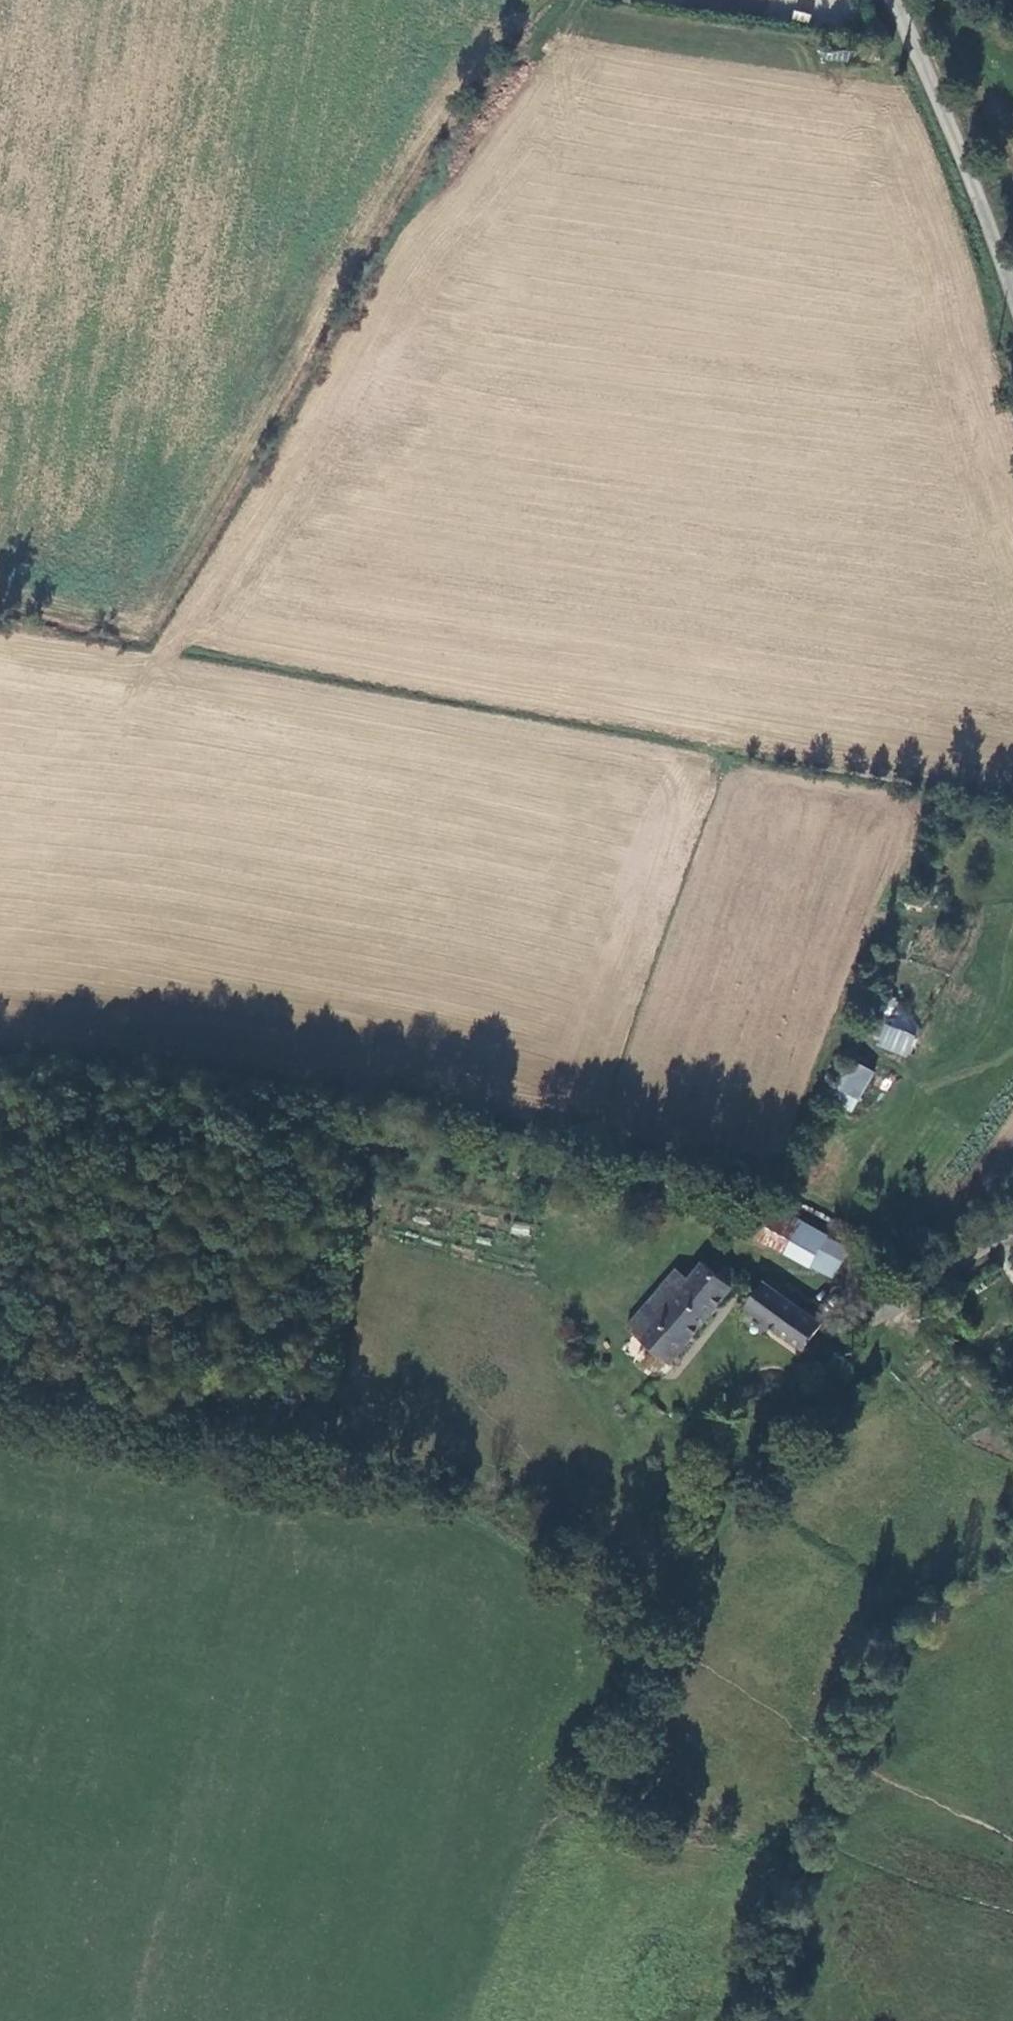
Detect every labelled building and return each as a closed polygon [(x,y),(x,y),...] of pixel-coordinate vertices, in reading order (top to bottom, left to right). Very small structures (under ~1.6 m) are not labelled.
[(869,60),(885,61),(885,48),(869,48),(869,60)] [(884,1024),(876,1046),(909,1057),(916,1035),(884,1024)] [(817,1093),(854,1111),(873,1070),(836,1052),(817,1093)] [(784,1251),(798,1225),(772,1211),(758,1236),(784,1251)] [(822,1239),(798,1225),(784,1251),(808,1264),(822,1239)] [(846,1252),(822,1239),(808,1264),(832,1278),(846,1252)] [(671,1362),(740,1277),(725,1266),(719,1274),(702,1264),(690,1280),(681,1291),(667,1279),(639,1313),(640,1314),(650,1323),(641,1337),(671,1362)] [(676,1268),(667,1279),(681,1291),(690,1280),(676,1268)] [(746,1308),(806,1351),(821,1324),(763,1283),(746,1308)] [(650,1323),(640,1314),(628,1328),(641,1337),(650,1323)]
